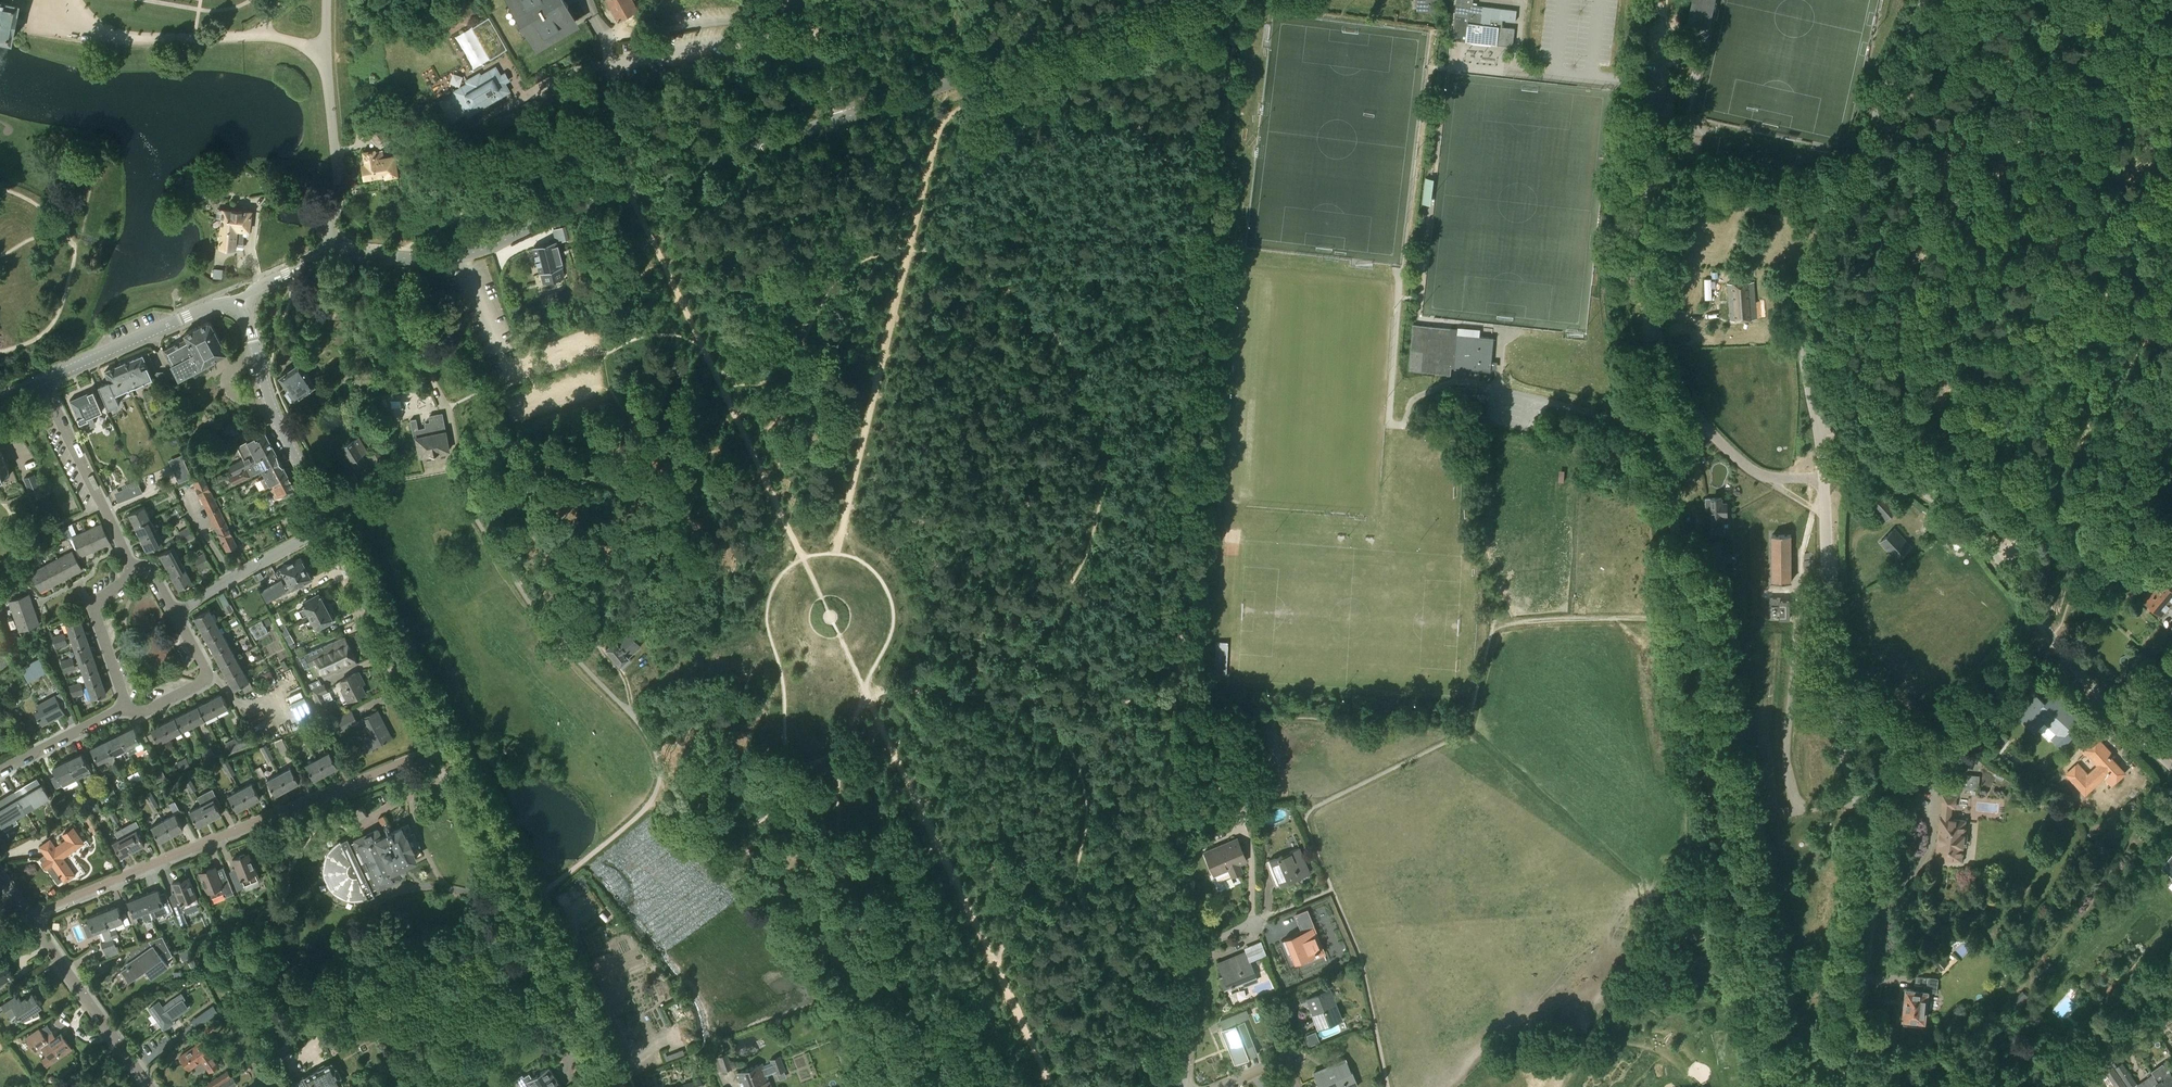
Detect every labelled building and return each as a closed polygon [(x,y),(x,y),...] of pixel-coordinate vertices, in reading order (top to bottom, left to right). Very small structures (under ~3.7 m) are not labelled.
[(12,40),(19,2),(19,0),(0,0),(0,38),(12,40)] [(574,22),(565,7),(568,5),(565,0),(515,0),(520,9),(517,11),(527,29),(530,27),(539,42),(574,22)] [(618,19),(636,9),(631,0),(607,0),(618,19)] [(1418,10),(1435,12),(1436,0),(1419,0),(1418,10)] [(1710,23),(1716,0),(1694,0),(1690,19),(1710,23)] [(1452,40),(1497,45),(1497,44),(1513,46),(1515,28),(1502,26),(1503,20),(1516,21),(1518,9),(1473,4),(1456,2),(1452,40)] [(462,15),(455,3),(441,9),(444,21),(462,15)] [(449,127),(462,119),(465,122),(508,94),(503,87),(508,84),(502,75),(498,77),(493,69),(478,78),(476,76),(461,86),(462,88),(449,96),(449,97),(435,106),(449,127)] [(434,93),(446,87),(440,75),(428,82),(434,93)] [(391,138),(376,123),(365,134),(379,149),(391,138)] [(397,174),(394,157),(384,158),(382,150),(374,151),(364,152),(366,164),(362,165),(364,178),(385,174),(386,176),(397,174)] [(205,196),(207,177),(197,177),(196,195),(205,196)] [(220,225),(236,227),(249,228),(251,210),(217,207),(216,217),(221,217),(220,225)] [(556,238),(533,245),(543,281),(567,274),(556,238)] [(221,279),(222,270),(213,269),(212,279),(221,279)] [(1757,318),(1754,281),(1727,283),(1730,320),(1757,318)] [(558,290),(540,295),(543,304),(561,299),(558,290)] [(226,352),(210,322),(208,321),(184,333),(186,338),(164,350),(178,377),(226,352)] [(1494,337),(1466,335),(1466,329),(1415,325),(1411,371),(1451,374),(1452,367),(1491,371),(1494,337)] [(378,350),(397,342),(393,333),(374,341),(378,350)] [(148,352),(142,355),(152,377),(155,384),(167,378),(163,371),(157,371),(148,352)] [(109,380),(99,385),(108,407),(119,402),(115,393),(130,386),(152,377),(142,355),(117,365),(105,371),(109,380)] [(315,384),(299,362),(278,376),(294,399),(315,384)] [(332,389),(330,384),(318,390),(320,395),(332,389)] [(1454,388),(1453,400),(1477,401),(1478,389),(1454,388)] [(89,418),(88,416),(102,410),(93,389),(69,400),(79,422),(89,418)] [(449,450),(445,431),(441,413),(429,416),(430,422),(429,422),(425,423),(425,427),(418,428),(416,418),(410,419),(413,438),(416,437),(419,456),(449,450)] [(242,428),(222,438),(225,445),(245,434),(242,428)] [(256,459),(274,449),(265,431),(237,445),(243,458),(229,466),(233,473),(233,474),(258,462),(256,459)] [(371,469),(367,463),(363,456),(368,453),(359,437),(341,446),(359,477),(371,469)] [(10,474),(0,449),(0,478),(10,474)] [(262,469),(280,460),(274,449),(256,459),(258,462),(233,474),(233,473),(229,475),(234,484),(262,469)] [(378,451),(372,455),(377,462),(383,459),(378,451)] [(176,475),(188,469),(182,455),(169,460),(176,475)] [(280,460),(262,469),(265,476),(260,478),(265,487),(269,484),(269,485),(287,475),(280,460)] [(26,482),(36,478),(34,473),(24,477),(26,482)] [(203,504),(207,501),(214,498),(203,475),(192,481),(203,504)] [(287,475),(269,485),(276,499),(295,489),(287,475)] [(36,478),(26,482),(29,488),(38,484),(36,478)] [(142,492),(139,483),(123,489),(127,498),(142,492)] [(38,484),(29,488),(31,493),(40,489),(38,484)] [(40,489),(31,493),(33,499),(43,495),(40,489)] [(1885,492),(1870,506),(1885,521),(1899,507),(1885,492)] [(1722,497),(1705,497),(1705,509),(1712,509),(1712,532),(1725,532),(1725,514),(1728,514),(1728,503),(1722,503),(1722,497)] [(214,498),(207,501),(212,511),(219,508),(214,498)] [(135,526),(150,518),(144,506),(128,513),(135,526)] [(219,508),(212,511),(216,519),(223,516),(219,508)] [(219,525),(226,522),(223,516),(216,519),(219,525)] [(150,518),(135,526),(141,538),(156,531),(150,518)] [(222,532),(229,528),(226,522),(219,525),(222,532)] [(87,529),(96,549),(110,543),(101,523),(87,529)] [(181,537),(192,531),(189,525),(178,531),(181,537)] [(229,528),(222,532),(218,534),(226,550),(237,545),(229,528)] [(1894,528),(1880,542),(1897,560),(1912,546),(1894,528)] [(96,549),(87,529),(72,536),(81,556),(96,549)] [(156,531),(141,538),(147,551),(162,543),(156,531)] [(192,531),(181,537),(184,542),(195,536),(192,531)] [(1791,581),(1791,534),(1772,534),(1772,581),(1791,581)] [(166,565),(179,558),(173,546),(159,553),(166,565)] [(58,557),(68,577),(82,569),(72,550),(58,557)] [(196,564),(204,559),(207,558),(204,552),(193,558),(196,564)] [(1813,553),(1805,553),(1804,555),(1804,560),(1804,567),(1815,567),(1815,560),(1813,560),(1813,553)] [(44,565),(54,584),(68,577),(58,557),(44,565)] [(286,576),(305,566),(300,557),(274,571),(277,577),(285,574),(286,576)] [(172,577),(186,569),(179,558),(166,565),(172,577)] [(207,558),(204,559),(196,564),(202,575),(213,569),(207,558)] [(54,584),(44,565),(30,572),(41,591),(54,584)] [(305,566),(286,576),(288,581),(282,584),(285,589),(291,586),(293,589),(311,579),(305,566)] [(186,569),(172,577),(179,589),(192,581),(186,569)] [(263,577),(260,571),(253,575),(257,581),(263,577)] [(2158,577),(2151,584),(2153,586),(2143,598),(2162,615),(2170,606),(2171,608),(2171,589),(2158,577)] [(233,610),(227,598),(223,592),(217,596),(227,614),(233,610)] [(14,616),(34,608),(29,593),(9,601),(14,616)] [(310,616),(326,607),(319,594),(303,603),(305,607),(299,610),(302,616),(308,613),(310,616)] [(1769,607),(1771,606),(1771,616),(1779,616),(1779,620),(1790,620),(1790,600),(1779,600),(1779,597),(1769,597),(1769,607)] [(326,607),(310,616),(311,618),(305,622),(308,628),(315,625),(317,628),(333,620),(326,607)] [(34,608),(14,616),(19,630),(40,623),(34,608)] [(201,628),(215,620),(209,608),(194,616),(201,628)] [(70,636),(85,631),(80,619),(66,623),(70,636)] [(207,640),(222,632),(215,620),(201,628),(207,640)] [(264,631),(260,620),(249,623),(253,635),(264,631)] [(644,621),(638,627),(641,630),(647,625),(644,621)] [(280,631),(286,628),(283,622),(277,625),(280,631)] [(286,628),(280,631),(283,637),(289,634),(286,628)] [(641,646),(627,629),(605,647),(622,667),(632,660),(629,656),(641,646)] [(75,649),(89,644),(85,631),(70,636),(75,649)] [(54,642),(65,638),(63,632),(52,636),(54,642)] [(214,653),(229,645),(222,632),(207,640),(214,653)] [(357,664),(344,636),(299,656),(305,668),(317,663),(323,677),(335,672),(336,673),(357,664)] [(65,638),(54,642),(56,647),(67,644),(65,638)] [(1215,641),(1213,673),(1226,674),(1228,641),(1215,641)] [(79,661),(93,656),(89,644),(75,649),(79,661)] [(221,665),(235,657),(229,645),(214,653),(221,665)] [(83,673),(98,668),(93,656),(79,661),(83,673)] [(20,668),(28,681),(47,671),(39,657),(20,668)] [(62,667),(74,663),(72,657),(60,661),(62,667)] [(227,677),(242,669),(235,657),(221,665),(227,677)] [(74,663),(62,667),(64,673),(76,668),(74,663)] [(87,686),(102,681),(98,668),(83,673),(87,686)] [(242,669),(227,677),(234,689),(249,681),(242,669)] [(366,692),(362,684),(363,683),(362,680),(362,679),(358,671),(340,680),(344,687),(341,689),(347,701),(366,692)] [(324,683),(322,684),(319,678),(309,683),(312,690),(311,690),(319,705),(332,698),(324,683)] [(102,681),(87,686),(92,698),(106,693),(102,681)] [(71,691),(82,687),(80,682),(69,685),(71,691)] [(82,687),(71,691),(73,697),(84,693),(82,687)] [(290,702),(303,696),(300,691),(288,697),(290,702)] [(209,699),(216,713),(228,707),(221,693),(209,699)] [(2080,718),(2053,693),(2045,701),(2037,693),(2030,701),(2032,702),(2018,717),(2034,732),(2044,721),(2057,733),(2051,739),(2061,748),(2079,728),(2075,724),(2080,718)] [(42,725),(64,712),(55,695),(36,705),(39,710),(35,712),(42,725)] [(315,719),(304,696),(290,702),(301,725),(315,719)] [(198,705),(205,719),(216,713),(209,699),(198,705)] [(186,711),(193,725),(205,719),(198,705),(186,711)] [(377,745),(392,737),(387,729),(385,730),(375,710),(362,717),(377,745)] [(174,717),(181,731),(193,725),(186,711),(174,717)] [(327,724),(333,735),(358,722),(352,711),(327,724)] [(163,723),(170,736),(181,731),(174,717),(163,723)] [(170,736),(163,723),(151,729),(158,742),(170,736)] [(129,754),(144,747),(143,745),(149,742),(144,732),(138,735),(133,726),(119,734),(126,748),(129,754)] [(303,738),(308,736),(304,729),(299,731),(303,738)] [(106,740),(113,755),(126,748),(119,734),(106,740)] [(230,740),(235,750),(247,743),(242,734),(230,740)] [(2009,739),(2003,735),(1988,755),(1993,759),(2009,739)] [(308,736),(303,738),(307,745),(312,743),(308,736)] [(2083,752),(2084,751),(2097,765),(2088,774),(2077,763),(2066,774),(2085,794),(2109,772),(2117,780),(2125,772),(2109,755),(2112,753),(2099,739),(2096,742),(2093,739),(2081,751),(2083,752)] [(113,755),(106,740),(91,748),(98,762),(106,758),(109,766),(117,762),(113,755)] [(235,750),(230,740),(225,742),(230,752),(235,750)] [(265,754),(270,751),(266,744),(261,747),(265,754)] [(205,749),(210,759),(215,757),(210,747),(205,749)] [(210,759),(205,749),(201,752),(206,762),(210,759)] [(270,751),(265,754),(269,761),(273,758),(270,751)] [(337,766),(333,758),(329,751),(317,758),(325,773),(337,766)] [(67,760),(75,774),(88,767),(81,753),(67,760)] [(181,759),(186,769),(191,767),(186,757),(181,759)] [(305,764),(309,771),(314,779),(325,773),(317,758),(305,764)] [(186,769),(181,759),(176,761),(181,771),(186,769)] [(75,774),(67,760),(53,767),(56,774),(50,778),(56,788),(62,785),(62,786),(77,779),(75,774)] [(226,769),(231,767),(227,760),(222,762),(226,769)] [(287,788),(278,773),(268,779),(263,770),(261,765),(254,769),(256,772),(262,783),(267,780),(270,786),(275,795),(287,788)] [(235,774),(232,769),(231,767),(226,769),(230,776),(235,774)] [(278,773),(287,788),(299,782),(290,767),(278,773)] [(151,782),(153,785),(166,778),(162,769),(148,775),(151,782)] [(1994,775),(2003,780),(2005,775),(1996,771),(1994,775)] [(118,795),(107,773),(100,776),(112,799),(118,795)] [(142,778),(146,785),(151,782),(148,775),(148,774),(142,778)] [(1941,818),(1937,856),(1939,857),(1940,859),(1944,859),(1945,857),(1952,858),(1953,860),(1957,860),(1958,859),(1961,859),(1961,855),(1963,854),(1963,850),(1962,848),(1962,845),(1963,845),(1964,834),(1963,834),(1964,829),(1965,829),(1966,825),(1964,823),(1965,820),(1950,819),(1951,807),(1955,807),(1956,796),(1960,788),(1978,790),(1980,775),(1966,774),(1951,785),(1953,787),(1952,796),(1943,795),(1941,818)] [(187,785),(192,782),(188,775),(184,778),(187,785)] [(14,791),(26,810),(49,796),(42,784),(41,784),(37,777),(14,791)] [(146,785),(142,778),(136,781),(140,788),(146,785)] [(192,782),(187,785),(191,792),(196,789),(192,782)] [(240,789),(248,804),(260,797),(255,789),(252,782),(240,789)] [(221,813),(217,806),(221,804),(212,788),(197,796),(201,804),(209,819),(221,813)] [(248,804),(240,789),(228,795),(232,802),(236,810),(248,804)] [(148,800),(154,797),(150,790),(144,793),(148,800)] [(14,791),(0,800),(0,822),(2,825),(26,810),(14,791)] [(88,799),(91,806),(97,803),(93,796),(88,799)] [(154,797),(148,800),(152,808),(158,804),(154,797)] [(91,806),(88,799),(81,802),(85,809),(91,806)] [(197,826),(209,819),(201,804),(189,811),(193,817),(197,826)] [(111,816),(115,813),(112,806),(107,809),(111,816)] [(94,832),(99,830),(89,808),(80,813),(84,822),(88,820),(94,832)] [(115,813),(111,816),(115,823),(119,820),(115,813)] [(163,820),(171,835),(183,828),(178,820),(175,813),(163,820)] [(382,825),(387,823),(383,816),(378,818),(382,825)] [(1245,823),(1248,830),(1260,825),(1257,818),(1245,823)] [(1789,830),(1789,818),(1775,818),(1775,830),(1789,830)] [(124,835),(133,850),(145,844),(140,836),(144,834),(136,819),(120,828),(124,835)] [(171,835),(163,820),(151,826),(155,833),(159,841),(171,835)] [(62,857),(83,842),(72,827),(63,834),(67,840),(55,848),(51,841),(48,843),(47,842),(40,847),(64,881),(74,874),(62,857)] [(133,850),(124,835),(120,828),(115,831),(119,838),(113,842),(121,857),(133,850)] [(411,849),(420,845),(414,833),(405,837),(401,828),(381,837),(377,830),(352,842),(349,835),(341,839),(339,840),(337,841),(336,842),(335,843),(333,844),(332,845),(330,848),(329,849),(328,851),(327,852),(326,853),(325,855),(325,856),(324,858),(324,860),(323,861),(323,863),(323,865),(323,866),(323,868),(323,870),(323,871),(323,873),(323,875),(324,876),(324,878),(325,879),(325,881),(326,883),(327,884),(328,885),(329,887),(330,888),(331,889),(333,892),(334,893),(336,894),(339,896),(342,897),(343,898),(345,899),(346,899),(348,900),(351,900),(353,900),(356,900),(358,900),(360,900),(363,899),(366,898),(368,898),(375,894),(373,889),(399,876),(395,868),(416,859),(411,849)] [(1204,852),(1213,875),(1217,882),(1242,871),(1239,864),(1246,861),(1236,838),(1204,852)] [(1299,847),(1269,860),(1279,885),(1310,873),(1299,847)] [(243,885),(259,878),(249,853),(241,856),(240,855),(232,859),(237,871),(230,874),(237,890),(244,887),(243,885)] [(2162,865),(2171,873),(2171,853),(2162,865)] [(226,894),(233,892),(227,877),(220,880),(215,866),(206,869),(207,870),(199,873),(209,898),(225,892),(226,894)] [(183,909),(199,903),(188,877),(181,881),(180,880),(172,883),(176,894),(170,897),(177,914),(184,911),(183,909)] [(153,917),(172,910),(165,892),(160,894),(158,889),(144,894),(147,902),(153,917)] [(147,902),(144,894),(128,901),(131,908),(126,910),(131,923),(132,926),(139,923),(135,915),(141,913),(144,921),(153,917),(147,902)] [(103,911),(113,937),(119,935),(114,924),(123,920),(125,925),(131,923),(126,910),(125,911),(125,910),(120,912),(117,905),(103,911)] [(113,937),(103,911),(87,917),(93,932),(101,929),(105,941),(103,942),(108,957),(120,952),(113,937)] [(1294,963),(1296,962),(1323,951),(1312,927),(1284,939),(1294,963)] [(130,964),(121,970),(129,981),(146,970),(151,977),(167,965),(158,953),(162,951),(167,958),(172,954),(162,935),(128,948),(132,956),(133,958),(129,961),(130,964)] [(1952,963),(1939,951),(1933,957),(1946,969),(1952,963)] [(1245,952),(1218,963),(1223,976),(1219,977),(1224,988),(1243,981),(1244,985),(1257,980),(1245,952)] [(5,962),(4,960),(0,962),(0,983),(13,976),(5,962)] [(1916,976),(1915,989),(1906,988),(1903,1019),(1925,1021),(1928,989),(1936,990),(1937,978),(1916,976)] [(1319,1027),(1325,1024),(1340,1018),(1328,991),(1308,999),(1319,1027)] [(163,1028),(173,1021),(171,1018),(188,1006),(182,999),(185,997),(181,992),(162,1006),(158,1001),(149,1008),(163,1028)] [(18,1012),(24,1021),(40,1014),(37,1008),(41,1005),(32,993),(28,996),(27,995),(26,996),(26,997),(21,1000),(17,995),(2,1005),(10,1017),(18,1012)] [(1244,1018),(1241,1011),(1219,1019),(1222,1027),(1244,1018)] [(1234,1061),(1256,1052),(1243,1021),(1222,1030),(1234,1061)] [(42,1047),(47,1054),(41,1058),(47,1066),(71,1048),(61,1033),(54,1037),(51,1032),(52,1031),(47,1024),(27,1038),(36,1051),(42,1047)] [(1314,1029),(1304,1033),(1307,1043),(1318,1039),(1314,1029)] [(2144,1038),(2140,1033),(2133,1038),(2137,1043),(2144,1038)] [(287,1045),(283,1038),(277,1042),(276,1039),(269,1044),(279,1058),(286,1054),(282,1048),(287,1045)] [(203,1039),(180,1056),(189,1068),(201,1059),(209,1070),(218,1063),(210,1053),(212,1051),(203,1039)] [(267,1046),(258,1053),(265,1062),(274,1056),(267,1046)] [(717,1056),(722,1071),(732,1068),(727,1052),(717,1056)] [(767,1075),(774,1072),(775,1073),(789,1068),(784,1054),(770,1059),(773,1069),(766,1072),(762,1062),(736,1072),(741,1086),(771,1086),(767,1075)] [(1358,1086),(1351,1070),(1350,1070),(1345,1058),(1326,1066),(1326,1067),(1313,1073),(1318,1084),(1319,1084),(1320,1086),(1356,1086),(1358,1086)] [(2171,1072),(2171,1071),(2171,1065),(2168,1059),(2161,1063),(2165,1068),(2161,1071),(2158,1067),(2151,1071),(2153,1074),(2158,1081),(2162,1086),(2171,1086),(2171,1073),(2171,1072)] [(294,1082),(296,1086),(334,1086),(342,1083),(339,1077),(341,1076),(336,1067),(334,1068),(331,1062),(294,1082)] [(2136,1084),(2137,1083),(2123,1062),(2115,1068),(2129,1086),(2131,1086),(2136,1084)] [(531,1077),(528,1073),(523,1076),(522,1074),(515,1078),(520,1086),(561,1086),(548,1066),(531,1077)] [(2114,1086),(2127,1086),(2113,1067),(2112,1067),(2105,1072),(2114,1086)] [(28,1073),(38,1086),(42,1086),(47,1085),(41,1074),(40,1075),(35,1068),(28,1073)] [(218,1085),(232,1076),(228,1069),(205,1083),(208,1086),(215,1086),(218,1085)] [(2153,1074),(2137,1085),(2138,1086),(2162,1086),(2158,1081),(2153,1074)] [(218,1085),(219,1086),(231,1086),(237,1083),(233,1075),(232,1076),(218,1085)]
